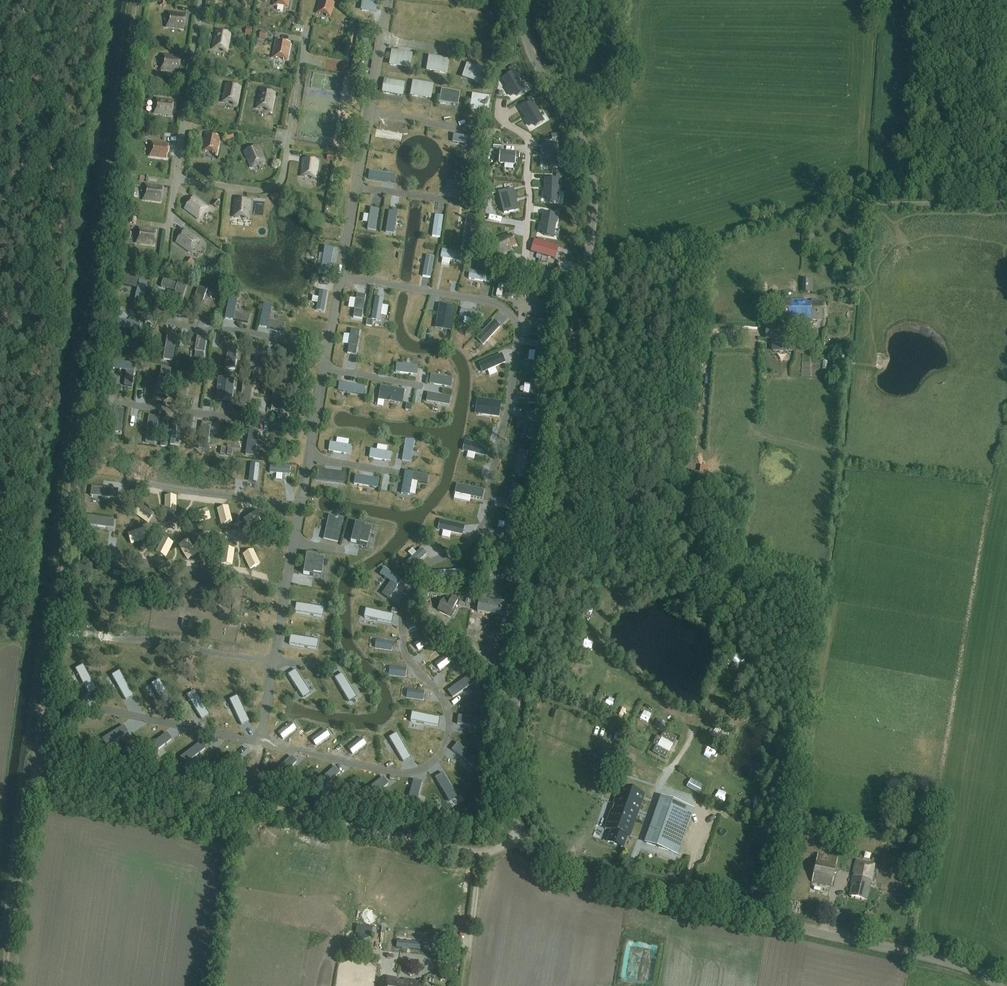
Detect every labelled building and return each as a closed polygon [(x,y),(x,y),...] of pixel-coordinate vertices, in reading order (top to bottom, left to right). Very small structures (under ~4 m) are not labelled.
[(335,0),(334,0),(320,0),(316,13),(320,14),(321,12),(327,14),(327,16),(330,17),(335,0)] [(362,10),(375,11),(376,0),(363,0),(362,10)] [(184,29),(186,14),(169,12),(168,16),(170,16),(169,23),(167,23),(167,27),(184,29)] [(227,51),(230,34),(216,31),(213,48),(216,49),(217,47),(224,48),(224,50),(227,51)] [(479,36),(479,51),(492,51),(491,35),(479,36)] [(287,60),(290,43),(276,40),(273,57),(276,58),(277,56),(284,57),(284,59),(287,60)] [(393,51),(390,64),(409,67),(411,55),(393,51)] [(178,72),(180,57),(163,55),(163,58),(165,59),(164,66),(162,66),(161,69),(178,72)] [(430,57),(428,70),(446,73),(448,60),(430,57)] [(470,64),(465,78),(481,84),(486,70),(470,64)] [(513,71),(502,78),(508,87),(506,88),(511,96),(515,93),(517,97),(526,91),(513,71)] [(414,96),(435,98),(437,84),(416,82),(414,96)] [(388,94),(405,94),(405,83),(388,83),(388,94)] [(237,104),(240,87),(226,84),(223,101),(226,102),(227,100),(234,101),(233,103),(237,104)] [(460,105),(462,93),(445,90),(443,103),(460,105)] [(271,110),(275,93),(260,91),(257,107),(261,108),(261,106),(268,107),(268,109),(271,110)] [(171,115),(173,101),(156,99),(156,102),(158,102),(157,110),(155,109),(155,113),(171,115)] [(533,100),(521,107),(526,117),(525,118),(529,126),(534,124),(535,126),(545,120),(533,100)] [(216,138),(209,137),(209,135),(206,134),(202,151),(217,154),(220,137),(217,136),(216,138)] [(458,135),(457,142),(477,146),(478,146),(479,138),(458,135)] [(167,158),(168,144),(152,142),(151,145),(153,145),(152,153),(150,152),(150,156),(167,158)] [(544,156),(542,156),(542,160),(543,164),(548,163),(548,166),(553,166),(558,165),(558,163),(556,154),(553,154),(553,152),(556,151),(557,151),(557,146),(556,144),(549,145),(542,145),(543,150),(544,156)] [(265,161),(258,146),(245,152),(251,167),(255,166),(254,164),(261,161),(261,163),(265,161)] [(500,152),(499,163),(515,164),(515,158),(519,158),(519,154),(500,152)] [(316,178),(318,161),(304,159),(301,176),(305,176),(305,175),(312,176),(312,177),(316,178)] [(396,183),(397,174),(369,170),(368,179),(396,183)] [(472,193),(474,183),(448,178),(446,188),(472,193)] [(543,190),(543,197),(548,197),(548,201),(558,201),(558,190),(555,190),(555,187),(558,187),(559,187),(560,180),(546,179),(545,190),(543,190)] [(160,202),(162,187),(146,185),(145,188),(147,189),(146,196),(144,196),(144,199),(160,202)] [(513,189),(499,193),(504,213),(518,209),(513,189)] [(205,210),(208,207),(194,197),(185,209),(199,219),(201,216),(199,215),(204,209),(205,210)] [(248,218),(250,201),(235,199),(234,216),(237,217),(237,215),(245,216),(245,217),(248,218)] [(217,209),(220,204),(215,200),(212,205),(217,209)] [(380,211),(371,210),(367,231),(376,232),(380,211)] [(398,213),(389,211),(385,234),(395,236),(398,213)] [(476,214),(466,213),(462,241),(472,243),(476,214)] [(540,223),(539,231),(544,232),(544,235),(553,237),(555,226),(552,225),(552,222),(555,223),(556,223),(558,215),(544,213),(542,224),(540,223)] [(443,215),(436,214),(432,236),(440,237),(443,215)] [(235,220),(236,228),(255,227),(255,220),(235,220)] [(154,245),(156,230),(139,228),(138,231),(140,232),(139,239),(137,239),(137,242),(154,245)] [(197,243),(199,240),(185,230),(177,242),(190,252),(192,249),(191,248),(195,242),(197,243)] [(516,245),(511,235),(501,239),(500,237),(492,241),(499,255),(511,249),(510,248),(516,245)] [(535,240),(531,251),(554,258),(558,247),(535,240)] [(386,245),(386,265),(395,265),(396,245),(386,245)] [(462,251),(442,246),(440,256),(460,260),(462,251)] [(336,249),(325,247),(321,273),(332,275),(336,249)] [(431,278),(435,256),(426,254),(422,277),(431,278)] [(193,262),(188,258),(184,263),(189,267),(193,262)] [(468,279),(490,282),(491,272),(470,269),(468,279)] [(149,310),(153,283),(142,282),(138,308),(149,310)] [(177,292),(178,287),(169,284),(167,289),(177,292)] [(208,292),(197,288),(189,313),(199,316),(208,292)] [(367,296),(357,295),(353,319),(364,321),(367,296)] [(384,296),(376,295),(372,318),(381,319),(384,296)] [(238,300),(228,298),(224,320),(234,322),(238,300)] [(810,303),(806,303),(805,303),(805,300),(780,300),(779,319),(821,320),(822,300),(810,300),(810,303)] [(455,304),(440,302),(436,326),(451,329),(455,304)] [(274,308),(264,306),(259,328),(269,330),(274,308)] [(482,321),(468,317),(466,324),(480,328),(482,321)] [(501,325),(494,318),(477,337),(484,343),(501,325)] [(548,322),(531,320),(530,327),(547,329),(548,322)] [(792,328),(766,327),(766,338),(773,339),(773,351),(791,351),(791,339),(792,328)] [(490,350),(507,332),(504,329),(487,347),(490,350)] [(120,331),(120,341),(133,342),(134,331),(120,331)] [(216,339),(216,349),(225,349),(224,339),(216,339)] [(546,345),(537,344),(533,368),(543,369),(546,345)] [(361,357),(362,348),(351,347),(351,357),(361,357)] [(481,350),(475,355),(479,360),(485,356),(481,350)] [(502,352),(479,361),(482,370),(505,360),(502,352)] [(417,375),(418,366),(395,363),(394,372),(417,375)] [(454,376),(431,372),(430,381),(452,385),(454,376)] [(128,388),(134,389),(138,376),(132,375),(128,388)] [(541,378),(532,377),(530,400),(538,401),(541,378)] [(365,387),(340,383),(338,392),(363,397),(365,387)] [(406,389),(381,385),(379,397),(404,401),(406,389)] [(452,395),(428,390),(426,400),(450,405),(452,395)] [(501,402),(475,397),(473,412),(499,416),(501,402)] [(118,436),(128,437),(129,411),(119,410),(118,436)] [(536,414),(526,412),(522,434),(531,436),(536,414)] [(211,424),(202,422),(198,446),(208,447),(211,424)] [(259,431),(250,430),(246,457),(255,458),(259,431)] [(405,437),(402,458),(412,459),(415,438),(405,437)] [(487,456),(490,445),(465,439),(463,450),(487,456)] [(352,444),(330,441),(329,449),(351,452),(352,444)] [(393,451),(372,448),(370,456),(392,459),(393,451)] [(529,450),(519,448),(514,471),(524,474),(529,450)] [(479,464),(480,454),(471,453),(470,463),(479,464)] [(260,463),(251,462),(250,479),(249,481),(258,482),(260,463)] [(290,466),(270,465),(269,472),(289,474),(290,466)] [(428,473),(405,469),(402,492),(410,493),(413,478),(427,480),(428,473)] [(345,473),(318,470),(316,482),(344,485),(345,473)] [(381,477),(356,472),(355,481),(380,485),(381,477)] [(394,492),(394,480),(384,480),(383,491),(394,492)] [(458,481),(456,490),(482,497),(484,487),(458,481)] [(414,494),(406,494),(406,497),(420,498),(420,482),(414,482),(414,494)] [(522,485),(512,483),(508,504),(518,506),(522,485)] [(107,486),(91,485),(90,495),(117,498),(119,487),(107,486)] [(459,496),(459,505),(485,505),(485,497),(459,496)] [(329,513),(324,537),(335,539),(340,515),(329,513)] [(113,528),(115,519),(87,515),(86,524),(113,528)] [(441,518),(439,527),(463,532),(465,523),(441,518)] [(366,521),(357,519),(352,539),(361,541),(366,521)] [(307,550),(304,570),(313,571),(314,569),(322,570),(324,555),(317,554),(317,552),(307,550)] [(505,573),(508,564),(505,563),(491,560),(489,569),(497,571),(505,573)] [(385,566),(381,572),(392,580),(397,584),(402,578),(385,566)] [(459,571),(431,573),(432,582),(459,580),(459,571)] [(392,580),(390,582),(383,592),(389,596),(397,584),(392,580)] [(508,616),(510,605),(492,601),(479,599),(477,612),(490,614),(490,613),(508,616)] [(449,614),(454,605),(443,600),(439,609),(449,614)] [(296,605),(294,613),(322,618),(323,610),(296,605)] [(393,615),(365,610),(363,620),(391,624),(393,615)] [(414,630),(407,635),(407,639),(408,643),(409,646),(410,650),(411,654),(412,657),(414,661),(418,665),(419,666),(432,656),(453,641),(452,640),(429,619),(414,630)] [(441,629),(445,625),(440,620),(435,624),(441,629)] [(317,641),(291,636),(289,646),(315,651),(317,641)] [(375,641),(374,649),(391,651),(392,643),(375,641)] [(432,656),(419,666),(436,683),(438,686),(439,687),(453,675),(472,660),(453,641),(432,656)] [(54,699),(63,701),(91,707),(92,707),(93,702),(113,706),(96,675),(82,651),(81,649),(69,647),(61,646),(54,699)] [(119,656),(81,649),(82,651),(96,675),(113,706),(151,714),(136,686),(124,665),(119,656)] [(156,663),(119,656),(124,665),(136,686),(151,714),(153,715),(189,722),(172,691),(159,668),(156,663)] [(453,675),(439,687),(440,688),(441,690),(443,692),(445,695),(446,697),(448,700),(449,702),(450,705),(451,708),(476,698),(501,688),(472,660),(453,675)] [(172,666),(156,663),(159,668),(172,691),(189,722),(228,730),(227,729),(215,708),(202,685),(194,669),(172,666)] [(389,668),(388,676),(405,678),(406,670),(389,668)] [(262,681),(194,669),(202,685),(215,708),(227,729),(228,730),(250,735),(256,736),(258,725),(258,724),(265,682),(262,681)] [(296,672),(288,676),(303,700),(310,695),(296,672)] [(334,681),(348,704),(356,699),(342,676),(334,681)] [(476,698),(451,708),(451,711),(452,713),(453,716),(453,719),(453,722),(453,725),(453,728),(453,730),(470,737),(496,748),(496,747),(498,735),(506,692),(502,688),(501,688),(476,698)] [(424,692),(407,690),(406,699),(423,700),(424,692)] [(439,718),(412,713),(410,724),(437,728),(439,718)] [(80,748),(76,751),(120,761),(136,748),(148,739),(163,727),(163,726),(119,717),(96,736),(80,748)] [(667,724),(659,719),(654,727),(662,731),(667,724)] [(277,734),(283,741),(296,732),(291,724),(277,734)] [(136,748),(120,761),(159,770),(171,760),(186,748),(203,734),(163,726),(163,727),(148,739),(136,748)] [(446,753),(444,755),(465,779),(487,805),(494,760),(496,748),(470,737),(453,730),(453,731),(452,734),(452,737),(451,739),(450,742),(449,745),(448,748),(447,750),(446,753)] [(311,741),(316,747),(329,738),(324,731),(311,741)] [(658,746),(662,738),(674,745),(678,739),(665,731),(661,738),(658,736),(653,744),(657,746),(653,753),(666,760),(669,753),(658,746)] [(171,760),(159,770),(197,779),(206,771),(225,756),(242,743),(203,734),(186,748),(171,760)] [(411,758),(397,736),(389,740),(403,763),(411,758)] [(347,749),(352,756),(366,746),(361,739),(347,749)] [(263,766),(259,793),(281,798),(324,760),(285,752),(273,749),(266,748),(263,766)] [(430,769),(428,770),(434,796),(444,836),(477,843),(481,842),(481,840),(487,805),(465,779),(444,755),(442,757),(441,759),(439,762),(437,764),(435,765),(432,767),(430,769)] [(324,760),(281,798),(284,799),(325,808),(368,770),(335,763),(330,761),(324,760)] [(368,770),(325,808),(327,809),(375,820),(396,795),(412,776),(409,776),(406,777),(403,777),(401,777),(398,777),(395,776),(392,776),(390,775),(373,771),(368,770)] [(396,795),(375,820),(376,820),(444,836),(434,796),(428,770),(425,772),(423,773),(420,774),(417,775),(415,775),(412,776),(396,795)] [(629,837),(643,795),(619,786),(613,803),(615,804),(612,811),(610,811),(604,828),(611,831),(607,842),(622,847),(626,836),(629,837)] [(676,854),(692,809),(662,798),(646,843),(676,854)] [(831,887),(837,859),(817,855),(811,882),(831,887)] [(866,900),(874,865),(856,860),(852,873),(853,873),(850,884),(851,884),(849,896),(866,900)] [(816,885),(816,893),(834,895),(835,887),(816,885)] [(373,929),(357,927),(356,934),(372,936),(373,929)] [(421,942),(397,940),(396,947),(420,950),(421,942)] [(417,985),(417,983),(386,978),(385,985),(420,985),(417,985)]
